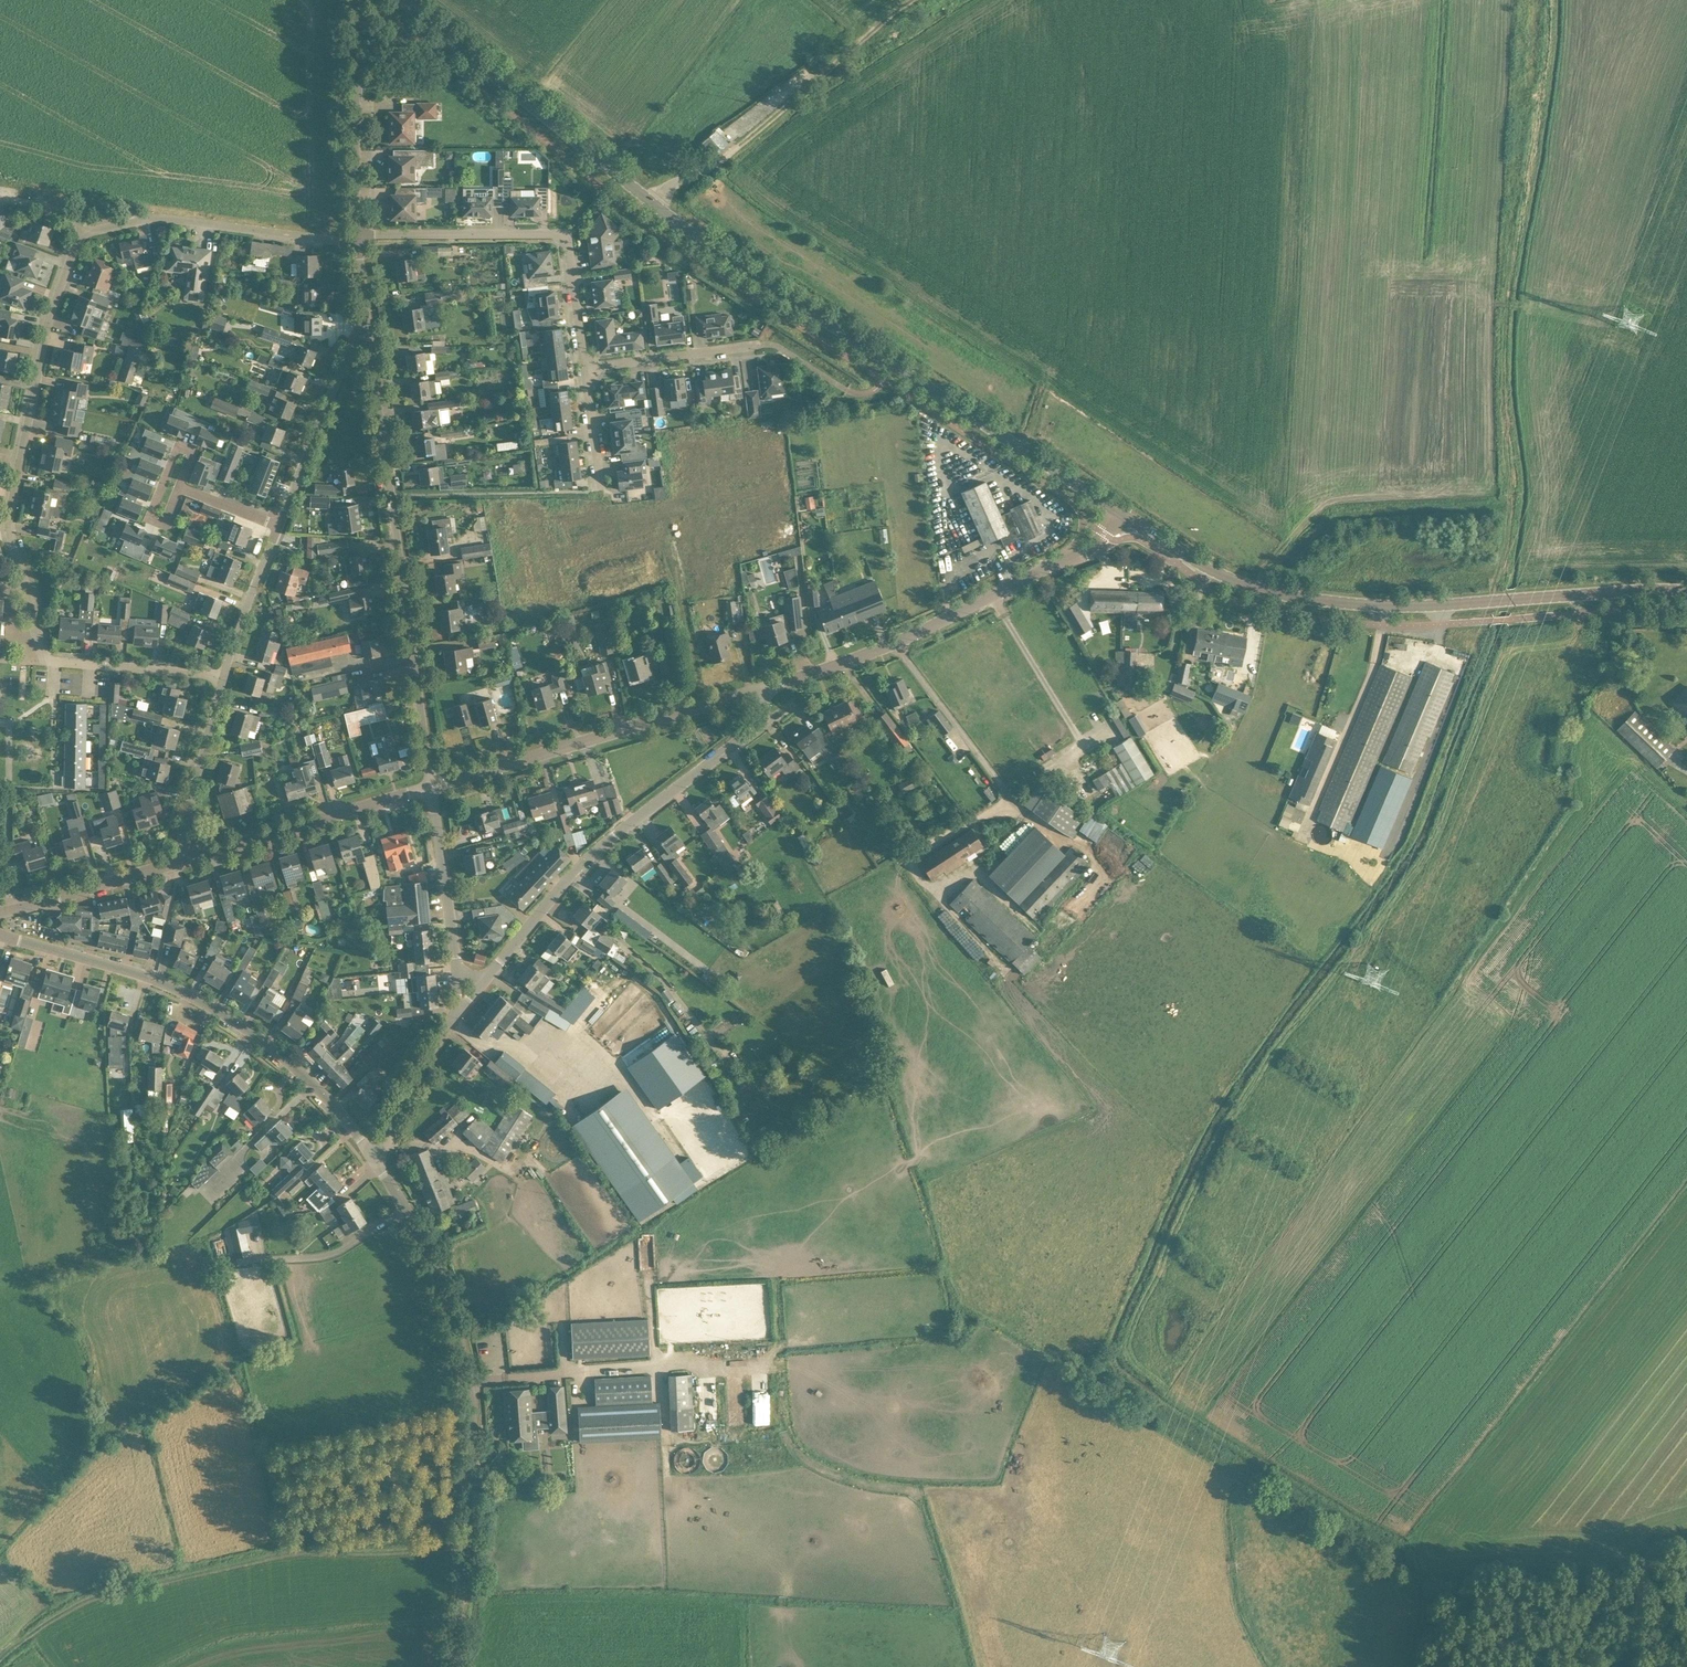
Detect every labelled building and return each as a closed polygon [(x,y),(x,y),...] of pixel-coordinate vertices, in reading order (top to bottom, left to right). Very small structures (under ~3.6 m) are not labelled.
[(417,118),(436,118),(436,114),(436,103),(418,103),(418,114),(417,118)] [(390,130),(390,143),(401,143),(414,143),(414,118),(414,112),(402,112),(390,112),(390,125),(390,130)] [(715,156),(723,148),(729,143),(717,130),(710,135),(702,143),(713,154),(712,155),(714,157),(715,156)] [(393,155),(390,155),(390,164),(390,180),(401,180),(414,180),(414,169),(421,169),(421,166),(433,166),(433,150),(397,150),(393,150),(393,155)] [(493,168),(493,186),(503,186),(503,178),(503,168),(503,155),(496,155),(496,168),(493,168)] [(504,188),(504,197),(510,197),(511,206),(511,216),(534,216),(537,216),(540,216),(540,209),(548,209),(548,202),(548,187),(539,187),(535,192),(535,196),(521,196),(521,195),(516,190),(513,190),(513,178),(503,178),(503,186),(504,188)] [(391,209),(391,219),(406,219),(416,219),(416,217),(416,205),(426,202),(426,197),(441,197),(441,187),(426,187),(408,187),(408,188),(408,195),(395,195),(391,195),(391,205),(391,209)] [(455,187),(447,188),(447,196),(447,202),(456,202),(456,196),(455,187)] [(463,211),(463,215),(463,216),(467,216),(471,216),(485,216),(485,217),(486,218),(490,218),(491,217),(491,216),(492,216),(492,206),(492,197),(495,197),(495,195),(495,188),(493,188),(490,188),(474,188),(469,188),(463,188),(463,197),(463,207),(463,211)] [(588,236),(587,236),(588,244),(589,244),(590,251),(589,251),(589,254),(590,254),(592,267),(616,264),(615,253),(615,252),(622,251),(621,241),(613,242),(613,240),(621,230),(619,228),(607,218),(602,214),(587,232),(588,236)] [(6,241),(8,238),(10,238),(12,230),(4,227),(5,216),(0,215),(0,239),(6,241)] [(48,245),(53,229),(33,221),(29,230),(23,228),(18,241),(25,244),(28,238),(48,245)] [(122,254),(117,256),(118,261),(124,263),(128,262),(127,257),(133,255),(136,268),(146,266),(154,264),(152,258),(150,247),(142,249),(140,238),(119,243),(122,254)] [(291,255),(292,246),(252,241),(245,241),(244,250),(250,251),(250,254),(270,257),(271,253),(291,255)] [(28,247),(17,243),(15,242),(10,258),(18,262),(16,270),(26,274),(36,277),(41,264),(42,260),(39,259),(34,257),(36,250),(28,247)] [(152,246),(154,255),(161,253),(159,245),(152,246)] [(187,249),(172,247),(171,258),(171,260),(168,260),(167,270),(176,271),(176,268),(192,270),(190,280),(187,280),(185,299),(203,301),(207,275),(208,275),(210,261),(211,250),(188,247),(187,249)] [(437,247),(421,247),(421,249),(421,255),(437,255),(437,247)] [(526,288),(528,288),(548,285),(546,275),(553,274),(550,251),(527,254),(529,272),(523,273),(525,288),(526,288)] [(298,265),(298,275),(309,275),(320,275),(320,266),(318,266),(318,255),(298,255),(298,265)] [(413,259),(397,261),(399,280),(410,279),(416,278),(424,277),(423,268),(422,257),(413,259)] [(107,281),(112,268),(104,265),(105,262),(96,259),(90,274),(87,273),(84,282),(95,286),(93,292),(111,298),(118,301),(121,293),(108,289),(110,282),(107,281)] [(615,280),(631,278),(630,268),(613,270),(615,280)] [(676,271),(667,272),(668,281),(677,279),(680,279),(679,271),(676,271)] [(24,281),(24,279),(14,276),(5,273),(0,287),(0,301),(1,301),(11,305),(12,303),(25,308),(32,290),(22,287),(24,281)] [(297,289),(298,281),(274,277),(273,285),(293,289),(293,304),(303,304),(320,304),(320,288),(302,289),(297,289)] [(612,279),(592,282),(595,307),(615,304),(612,280),(612,279)] [(549,292),(548,285),(528,288),(529,292),(528,298),(537,299),(538,306),(557,304),(555,291),(549,292)] [(406,330),(417,329),(440,326),(437,303),(443,302),(453,300),(451,289),(441,291),(426,293),(427,304),(420,305),(421,308),(403,310),(406,330)] [(687,300),(696,299),(695,289),(686,290),(687,300)] [(80,295),(75,308),(91,314),(100,317),(102,310),(106,312),(111,298),(93,292),(91,299),(80,295)] [(270,302),(268,309),(282,313),(283,307),(284,306),(270,302)] [(658,324),(658,319),(656,303),(643,304),(646,321),(654,320),(654,325),(656,345),(686,340),(682,316),(673,317),(674,322),(658,324)] [(538,306),(526,308),(527,308),(530,317),(533,322),(533,327),(553,324),(552,318),(559,317),(557,304),(538,306)] [(282,313),(294,317),(295,318),(295,330),(295,332),(303,332),(303,333),(320,333),(320,331),(322,331),(322,324),(320,324),(320,319),(320,317),(313,317),(313,311),(298,311),(298,310),(295,309),(284,306),(283,307),(282,313)] [(91,314),(75,308),(70,321),(84,326),(81,334),(96,339),(97,337),(103,319),(91,314)] [(637,317),(644,316),(643,308),(636,309),(637,317)] [(24,321),(10,318),(11,311),(1,309),(0,309),(0,335),(18,339),(20,329),(22,329),(24,321)] [(145,349),(147,342),(140,330),(143,322),(139,313),(133,329),(132,334),(128,342),(128,344),(128,345),(130,345),(143,349),(143,348),(145,349)] [(211,320),(209,327),(222,330),(226,317),(213,313),(211,320)] [(721,316),(721,313),(696,317),(698,332),(705,331),(706,338),(732,334),(731,326),(733,324),(732,320),(730,318),(730,315),(721,316)] [(205,318),(202,327),(209,329),(209,327),(211,320),(207,319),(205,318)] [(521,319),(514,320),(515,329),(522,328),(521,319)] [(614,335),(612,319),(597,321),(598,330),(596,330),(598,342),(600,342),(601,347),(603,347),(605,349),(606,349),(606,351),(613,350),(614,352),(619,352),(619,350),(642,346),(641,332),(614,335)] [(289,346),(293,336),(266,326),(262,336),(289,346)] [(543,330),(539,331),(540,344),(545,343),(562,341),(560,328),(543,330)] [(187,340),(185,350),(191,351),(193,341),(187,340)] [(547,355),(563,353),(562,341),(545,343),(547,355)] [(90,363),(94,346),(76,342),(75,351),(64,348),(60,366),(71,368),(81,370),(83,362),(90,363)] [(116,345),(115,353),(123,355),(126,347),(124,346),(116,345)] [(125,360),(119,378),(131,382),(137,365),(138,365),(143,349),(130,345),(125,360)] [(300,346),(297,345),(296,346),(299,347),(294,360),(310,366),(316,351),(300,345),(300,346)] [(17,352),(0,349),(0,369),(14,372),(17,352)] [(191,352),(189,360),(196,361),(198,354),(191,352)] [(430,360),(429,352),(424,353),(407,355),(409,370),(426,368),(425,361),(430,360)] [(261,353),(258,360),(282,369),(284,362),(261,353)] [(548,368),(565,366),(563,353),(547,355),(548,368)] [(771,398),(771,394),(785,392),(784,383),(785,381),(784,377),(783,375),(781,363),(757,367),(761,395),(762,395),(763,399),(771,398)] [(541,369),(535,370),(535,374),(542,373),(543,382),(557,380),(567,378),(565,366),(549,368),(541,369)] [(734,383),(732,368),(724,369),(724,371),(717,372),(720,393),(729,392),(730,399),(743,398),(741,382),(734,383)] [(300,392),(305,378),(283,369),(277,383),(289,388),(300,392)] [(448,371),(436,373),(436,380),(440,379),(441,385),(450,384),(449,378),(449,377),(448,371)] [(712,373),(712,371),(704,372),(705,379),(695,381),(698,404),(710,402),(712,394),(720,393),(717,372),(712,373)] [(665,400),(686,397),(685,387),(683,376),(665,379),(665,385),(664,386),(665,400)] [(246,378),(244,384),(249,386),(248,387),(268,395),(271,387),(251,379),(251,380),(246,378)] [(533,382),(528,378),(523,379),(524,388),(534,387),(533,382)] [(176,380),(172,385),(177,389),(181,384),(176,380)] [(437,395),(435,380),(428,381),(428,380),(410,383),(413,398),(430,396),(437,395)] [(84,398),(87,384),(69,381),(67,389),(58,388),(56,398),(52,398),(51,404),(53,404),(74,408),(76,400),(79,400),(79,397),(84,398)] [(606,391),(604,391),(605,393),(604,395),(605,397),(606,400),(608,400),(608,406),(610,406),(610,412),(624,410),(624,404),(623,398),(633,396),(634,398),(644,397),(642,382),(632,383),(632,385),(623,386),(622,383),(617,384),(614,383),(612,384),(610,385),(610,386),(606,387),(606,391)] [(6,408),(11,385),(0,383),(0,407),(6,408)] [(558,391),(558,384),(543,386),(546,405),(551,405),(568,403),(566,390),(558,391)] [(653,416),(664,414),(660,386),(649,387),(653,416)] [(135,403),(143,406),(147,396),(139,393),(135,403)] [(292,418),(295,411),(292,411),(295,404),(269,394),(267,402),(264,408),(289,418),(290,417),(292,418)] [(269,417),(251,409),(242,406),(215,395),(211,406),(235,416),(237,412),(248,416),(246,420),(260,425),(258,429),(265,432),(263,438),(260,445),(270,450),(273,442),(279,444),(285,430),(269,424),(268,424),(267,423),(269,417)] [(438,409),(451,407),(460,406),(459,399),(437,402),(438,409)] [(748,418),(761,416),(759,399),(746,400),(748,418)] [(553,417),(570,415),(568,403),(551,405),(553,417)] [(77,435),(80,421),(75,420),(75,418),(72,417),(74,408),(53,404),(49,421),(60,423),(58,432),(77,435)] [(166,426),(165,428),(174,431),(173,433),(181,436),(181,434),(183,435),(185,430),(192,432),(195,426),(198,417),(175,407),(171,415),(170,415),(166,426)] [(439,427),(438,420),(436,408),(412,411),(412,412),(410,412),(412,425),(413,426),(414,425),(414,427),(421,426),(421,429),(439,427)] [(611,428),(610,430),(611,434),(612,435),(613,437),(633,434),(633,427),(637,427),(637,422),(641,421),(640,410),(621,413),(622,420),(611,422),(611,428)] [(571,428),(570,415),(553,417),(539,419),(540,425),(546,424),(547,427),(551,431),(571,428)] [(198,417),(195,426),(201,428),(199,435),(197,441),(198,441),(198,443),(205,446),(206,444),(215,448),(216,445),(218,438),(225,441),(229,442),(231,438),(233,433),(198,417)] [(442,437),(461,434),(460,427),(441,430),(442,437)] [(145,428),(137,448),(151,454),(161,458),(166,445),(148,437),(151,431),(145,428)] [(80,433),(79,439),(92,442),(108,445),(115,446),(116,440),(109,438),(88,433),(87,434),(80,433)] [(613,439),(612,441),(612,445),(614,447),(615,453),(622,452),(626,451),(627,459),(646,456),(644,445),(640,446),(639,441),(634,442),(633,434),(613,437),(613,439)] [(783,434),(773,436),(776,457),(786,455),(783,434)] [(568,441),(567,435),(534,439),(535,447),(536,458),(542,457),(541,446),(552,445),(553,456),(577,453),(575,440),(568,441)] [(773,436),(763,437),(765,458),(776,457),(773,436)] [(70,455),(73,441),(68,440),(57,437),(55,446),(44,444),(40,467),(59,471),(63,454),(70,455)] [(763,437),(752,439),(755,459),(765,458),(763,437)] [(427,439),(416,440),(418,455),(429,454),(434,453),(435,459),(446,457),(445,444),(441,445),(434,445),(433,438),(427,439)] [(752,439),(743,440),(745,461),(755,459),(752,439)] [(94,450),(95,443),(80,440),(79,447),(94,450)] [(743,440),(733,442),(735,462),(745,461),(743,440)] [(733,442),(722,444),(725,463),(735,462),(733,442)] [(230,482),(243,447),(233,443),(219,478),(230,482)] [(722,444),(712,445),(715,465),(725,463),(722,444)] [(129,445),(125,455),(135,459),(134,463),(139,465),(136,472),(155,479),(160,466),(148,461),(151,454),(137,448),(129,445)] [(212,466),(209,474),(216,477),(221,463),(224,455),(216,452),(211,466),(212,466)] [(555,469),(556,468),(562,468),(579,465),(577,453),(553,456),(555,469)] [(262,454),(248,489),(266,496),(280,461),(262,454)] [(446,466),(469,462),(468,455),(445,459),(446,466)] [(659,457),(648,458),(649,466),(660,465),(659,457)] [(620,471),(617,471),(618,477),(620,490),(643,486),(641,473),(647,472),(645,458),(623,461),(624,470),(620,471)] [(199,461),(191,480),(205,485),(209,474),(212,466),(211,466),(201,462),(199,461)] [(345,469),(344,461),(337,462),(338,470),(340,485),(338,485),(338,486),(316,484),(315,493),(339,494),(349,493),(348,484),(354,483),(352,468),(345,469)] [(701,463),(681,465),(683,476),(703,474),(701,463)] [(120,465),(116,475),(119,476),(121,477),(120,479),(131,484),(128,492),(147,499),(152,486),(143,482),(146,475),(136,472),(120,465)] [(431,467),(420,469),(422,484),(439,482),(440,489),(466,489),(466,484),(467,484),(466,473),(450,475),(450,476),(444,476),(442,465),(437,466),(431,467)] [(556,477),(553,477),(554,481),(555,487),(573,487),(572,479),(580,478),(579,465),(562,468),(556,468),(555,469),(556,477)] [(703,474),(683,476),(684,488),(704,485),(703,474)] [(71,489),(72,482),(55,479),(53,486),(71,489)] [(1000,515),(985,481),(961,492),(984,544),(1000,537),(1004,545),(1023,537),(1011,511),(1000,515)] [(704,485),(684,488),(686,499),(706,497),(704,485)] [(31,495),(30,501),(56,506),(59,491),(53,489),(46,488),(46,491),(35,489),(34,496),(31,495)] [(329,508),(330,497),(310,496),(310,507),(329,508)] [(807,509),(815,508),(813,496),(804,497),(807,509)] [(121,497),(115,510),(116,510),(136,519),(142,505),(121,497)] [(1024,541),(1045,532),(1030,499),(1010,509),(1011,511),(1023,537),(1024,541)] [(30,501),(29,506),(32,507),(30,514),(41,516),(40,518),(39,525),(48,527),(49,528),(52,514),(59,516),(70,518),(72,509),(61,507),(56,506),(30,501)] [(218,518),(221,509),(204,502),(200,511),(218,518)] [(336,522),(328,524),(330,533),(342,531),(342,532),(351,531),(357,530),(361,529),(357,503),(334,507),(336,522)] [(93,504),(91,512),(100,514),(102,506),(93,504)] [(104,508),(100,518),(108,521),(112,511),(104,508)] [(432,553),(442,552),(448,551),(446,537),(453,536),(450,517),(432,520),(433,528),(428,529),(432,553)] [(230,529),(227,538),(244,544),(251,528),(233,521),(233,522),(225,518),(222,526),(230,529)] [(797,520),(790,521),(791,524),(792,534),(800,533),(797,520)] [(125,538),(120,551),(141,560),(143,553),(145,549),(146,546),(140,543),(142,536),(145,530),(143,530),(143,528),(136,525),(136,527),(127,523),(126,525),(121,536),(125,538)] [(765,524),(757,526),(759,539),(766,538),(765,528),(765,524)] [(37,534),(48,536),(50,528),(39,525),(37,534)] [(757,526),(749,527),(750,534),(751,540),(759,539),(757,526)] [(184,535),(183,539),(188,540),(203,546),(207,536),(192,530),(187,528),(186,531),(184,535)] [(725,533),(717,534),(719,548),(726,547),(725,537),(725,533)] [(717,534),(709,535),(710,544),(711,549),(719,548),(717,534)] [(158,536),(153,549),(171,556),(176,543),(167,539),(168,538),(161,535),(160,537),(158,536)] [(320,542),(320,536),(312,536),(311,553),(312,557),(316,557),(316,549),(315,549),(315,542),(320,542)] [(63,541),(56,540),(54,551),(60,552),(63,541)] [(318,553),(349,549),(348,540),(317,545),(318,553)] [(643,543),(631,547),(638,569),(649,565),(643,543)] [(463,558),(490,554),(489,544),(462,547),(463,558)] [(685,544),(677,545),(679,558),(687,557),(685,547),(685,544)] [(631,547),(620,551),(626,572),(638,569),(631,547)] [(212,559),(223,563),(238,569),(241,561),(231,557),(215,551),(210,549),(208,554),(210,555),(209,558),(212,559)] [(620,551),(608,554),(615,576),(626,572),(620,551)] [(345,558),(347,574),(352,573),(353,585),(367,583),(365,572),(367,572),(367,570),(370,569),(369,561),(366,561),(365,554),(350,557),(345,558)] [(536,554),(514,560),(517,572),(539,566),(537,561),(538,561),(536,554)] [(590,558),(579,562),(586,584),(597,581),(590,558)] [(437,593),(448,592),(456,591),(454,578),(463,576),(461,562),(455,563),(444,564),(445,574),(435,575),(437,593)] [(179,563),(176,571),(197,581),(200,572),(179,563)] [(238,569),(223,563),(221,569),(210,565),(206,575),(217,579),(232,585),(238,569)] [(281,571),(275,590),(286,593),(288,602),(300,599),(299,596),(295,595),(299,582),(305,584),(309,571),(294,566),(292,574),(281,571)] [(568,566),(556,569),(563,591),(574,588),(568,566)] [(796,567),(783,571),(789,589),(798,586),(796,567)] [(108,568),(104,576),(112,579),(116,571),(108,568)] [(168,581),(192,592),(195,583),(186,579),(171,573),(168,581)] [(746,573),(741,574),(743,584),(747,583),(747,582),(749,582),(756,579),(754,573),(747,575),(746,573)] [(826,632),(845,624),(837,605),(840,604),(834,589),(833,580),(823,583),(832,606),(818,611),(826,632)] [(885,608),(874,580),(837,595),(834,589),(840,604),(837,605),(845,624),(885,608)] [(816,588),(815,584),(807,585),(808,589),(810,606),(819,605),(817,588),(816,588)] [(331,601),(357,595),(355,587),(341,590),(332,592),(329,593),(331,601)] [(1090,601),(1090,611),(1123,612),(1124,598),(1129,599),(1129,591),(1090,590),(1090,601)] [(1124,598),(1123,612),(1124,612),(1124,619),(1136,619),(1137,612),(1162,613),(1162,603),(1162,592),(1129,591),(1129,599),(1124,598)] [(208,595),(199,592),(193,608),(202,611),(216,617),(222,600),(208,595)] [(93,609),(94,594),(84,593),(83,608),(93,609)] [(498,594),(484,596),(485,605),(499,603),(498,594)] [(350,609),(349,610),(350,617),(362,616),(361,613),(362,613),(373,612),(371,595),(360,597),(356,597),(349,599),(350,609)] [(729,622),(744,620),(741,600),(743,600),(742,595),(738,595),(739,600),(726,602),(729,622)] [(788,629),(802,628),(799,596),(785,598),(786,613),(770,618),(772,623),(755,628),(759,639),(766,636),(769,645),(777,642),(778,644),(784,642),(784,641),(786,640),(783,629),(788,628),(788,629)] [(451,609),(440,610),(442,630),(453,629),(459,628),(457,617),(464,616),(465,616),(465,617),(468,617),(468,618),(473,617),(473,616),(475,613),(476,613),(475,608),(474,608),(472,606),(472,605),(471,605),(470,605),(465,606),(464,599),(451,600),(452,609),(451,609)] [(99,630),(98,641),(120,642),(120,637),(127,638),(127,639),(128,639),(129,627),(129,617),(130,603),(122,602),(121,617),(120,626),(100,624),(100,625),(99,625),(99,630)] [(156,621),(166,622),(168,604),(158,604),(156,621)] [(172,606),(169,614),(183,620),(187,622),(191,614),(187,612),(172,606)] [(569,648),(579,647),(574,614),(564,615),(569,648)] [(1082,615),(1071,622),(1079,635),(1090,628),(1082,615)] [(129,617),(129,627),(135,628),(134,644),(157,646),(159,627),(135,625),(136,618),(129,617)] [(83,639),(84,628),(85,620),(61,618),(59,637),(83,639)] [(1124,624),(1124,627),(1137,628),(1137,619),(1136,619),(1124,619),(1124,624)] [(608,622),(597,624),(597,628),(602,653),(613,651),(609,626),(608,622)] [(210,631),(188,623),(185,630),(191,632),(187,641),(204,647),(210,631)] [(754,623),(748,625),(750,641),(759,639),(755,628),(754,623)] [(663,637),(671,636),(669,624),(661,625),(663,637)] [(278,651),(280,642),(276,641),(279,632),(274,632),(264,629),(259,645),(260,645),(256,659),(270,663),(274,650),(278,651)] [(1215,653),(1219,632),(1197,629),(1193,650),(1192,654),(1199,656),(1200,651),(1215,653)] [(1219,632),(1215,653),(1229,656),(1228,664),(1242,666),(1247,637),(1219,632)] [(499,634),(493,635),(493,640),(499,639),(500,643),(507,642),(505,633),(499,634)] [(714,661),(729,657),(725,642),(729,641),(726,633),(707,639),(711,651),(714,661)] [(348,634),(286,647),(290,664),(330,655),(351,650),(350,643),(348,634)] [(480,648),(494,646),(493,635),(478,637),(480,648)] [(365,657),(369,657),(380,655),(377,638),(362,641),(364,657),(365,657)] [(466,667),(473,666),(472,656),(471,647),(445,651),(448,671),(459,670),(466,669),(466,667)] [(1118,650),(1116,685),(1124,685),(1125,685),(1125,689),(1134,690),(1135,685),(1136,685),(1137,650),(1118,650)] [(648,662),(646,653),(625,659),(632,681),(651,675),(649,669),(660,666),(663,676),(675,673),(670,656),(648,662)] [(1190,684),(1191,679),(1188,677),(1191,664),(1181,661),(1177,680),(1190,684)] [(1422,671),(1384,760),(1412,772),(1422,750),(1424,751),(1452,684),(1453,683),(1451,682),(1455,673),(1426,661),(1422,671)] [(605,662),(594,666),(581,669),(583,676),(576,678),(577,690),(586,687),(588,694),(605,689),(603,681),(610,679),(607,669),(605,662)] [(291,678),(289,668),(276,664),(274,673),(266,670),(263,679),(250,675),(245,690),(255,694),(260,696),(263,689),(273,692),(274,686),(281,689),(285,676),(291,678)] [(1324,811),(1319,822),(1339,830),(1338,834),(1340,835),(1342,836),(1343,832),(1348,821),(1351,823),(1413,678),(1381,664),(1319,809),(1324,811)] [(332,681),(338,680),(345,679),(345,678),(348,678),(346,673),(331,676),(332,681)] [(509,674),(503,676),(505,684),(512,682),(510,675),(509,674)] [(564,688),(561,678),(560,675),(553,677),(555,683),(548,685),(534,689),(533,684),(523,687),(527,698),(535,696),(538,708),(553,704),(550,693),(564,688)] [(383,703),(381,695),(386,695),(385,692),(387,690),(386,687),(384,685),(383,678),(372,680),(360,681),(363,698),(366,698),(369,707),(383,703)] [(906,688),(902,678),(890,683),(891,687),(886,690),(895,710),(916,701),(913,693),(910,687),(906,688)] [(339,682),(312,688),(313,695),(314,700),(320,699),(342,693),(340,684),(346,683),(345,679),(338,680),(339,682)] [(120,696),(121,682),(111,681),(110,701),(119,702),(120,696)] [(1219,683),(1212,699),(1244,712),(1250,696),(1219,683)] [(1190,702),(1194,692),(1175,684),(1171,694),(1190,702)] [(182,716),(187,698),(178,696),(180,689),(175,688),(166,686),(163,685),(160,696),(159,702),(158,702),(157,703),(156,704),(156,705),(156,706),(157,707),(157,708),(157,709),(158,709),(159,710),(160,710),(182,716)] [(1673,701),(1686,716),(1686,689),(1673,701)] [(119,702),(119,703),(125,705),(127,699),(120,696),(119,702)] [(497,720),(491,697),(474,702),(474,703),(468,705),(467,702),(453,706),(459,726),(473,722),(479,720),(481,725),(497,720)] [(148,708),(149,701),(137,699),(137,707),(148,708)] [(861,715),(853,699),(847,703),(847,701),(823,713),(830,727),(823,731),(826,736),(833,733),(832,730),(855,719),(854,718),(861,715)] [(112,701),(111,715),(133,721),(134,718),(145,721),(153,723),(151,730),(151,731),(157,732),(155,743),(152,742),(151,747),(164,750),(166,746),(174,748),(179,730),(168,727),(161,725),(164,715),(152,712),(134,708),(133,708),(125,705),(119,703),(114,702),(112,701)] [(86,720),(86,714),(86,703),(67,703),(66,720),(86,720)] [(261,706),(261,715),(279,715),(279,707),(261,706)] [(238,710),(232,732),(242,736),(246,737),(249,730),(256,732),(259,722),(258,722),(259,717),(253,715),(249,714),(238,710)] [(943,734),(952,728),(939,710),(930,717),(943,734)] [(916,711),(906,714),(909,722),(919,719),(916,711)] [(1122,736),(1128,733),(1116,711),(1110,714),(1122,736)] [(1657,767),(1675,750),(1635,711),(1617,729),(1657,767)] [(886,712),(877,719),(899,748),(901,747),(906,754),(913,749),(886,712)] [(1294,714),(1291,720),(1299,724),(1302,717),(1294,714)] [(1134,715),(1128,719),(1139,737),(1145,733),(1134,715)] [(86,737),(86,720),(66,720),(66,736),(86,737)] [(93,723),(93,733),(100,733),(100,735),(105,735),(106,720),(100,720),(100,724),(93,723)] [(806,725),(793,735),(809,757),(820,749),(823,750),(835,767),(843,761),(826,737),(825,735),(822,732),(819,726),(811,732),(806,725)] [(1290,796),(1278,824),(1299,832),(1310,805),(1333,750),(1338,740),(1333,738),(1319,732),(1317,732),(1313,742),(1290,796)] [(276,742),(284,740),(282,734),(274,736),(276,742)] [(301,746),(312,743),(309,735),(299,737),(301,746)] [(375,756),(380,772),(399,767),(395,750),(394,750),(390,735),(376,739),(380,754),(375,756)] [(85,753),(86,737),(66,736),(66,753),(85,753)] [(1136,784),(1154,773),(1131,736),(1113,747),(1136,784)] [(125,741),(123,750),(134,753),(133,755),(141,757),(141,755),(149,757),(149,755),(151,747),(136,743),(125,741)] [(243,755),(262,751),(259,741),(241,745),(243,755)] [(320,767),(331,764),(325,741),(314,744),(320,767)] [(408,746),(398,750),(400,757),(411,754),(408,746)] [(784,759),(775,747),(759,760),(763,765),(761,766),(768,775),(769,777),(781,768),(787,776),(799,766),(796,762),(789,753),(788,754),(789,755),(784,759)] [(85,770),(85,753),(66,753),(65,770),(85,770)] [(350,765),(346,754),(339,756),(342,767),(331,770),(336,785),(354,780),(350,765)] [(954,754),(948,759),(950,762),(955,762),(958,760),(954,754)] [(296,755),(289,757),(292,768),(296,780),(302,778),(299,767),(299,766),(298,763),(296,755)] [(142,765),(140,774),(155,778),(165,781),(170,764),(168,763),(169,759),(160,757),(156,756),(155,760),(152,759),(150,767),(142,765)] [(307,794),(318,791),(313,775),(319,774),(314,758),(298,763),(299,766),(299,767),(302,778),(307,794)] [(219,788),(235,785),(234,784),(240,766),(234,764),(223,760),(217,779),(221,781),(219,788)] [(1135,785),(1121,762),(1092,779),(1098,790),(1109,784),(1116,797),(1135,785)] [(1351,825),(1348,833),(1382,848),(1394,821),(1412,778),(1382,765),(1356,825),(1356,827),(1351,825)] [(363,776),(375,772),(373,767),(361,771),(363,776)] [(65,770),(65,787),(85,787),(85,770),(65,770)] [(734,794),(729,798),(735,807),(741,802),(751,795),(756,791),(751,785),(750,786),(747,782),(740,774),(729,782),(736,791),(739,795),(737,796),(736,796),(734,794)] [(288,799),(307,794),(302,778),(284,783),(285,788),(288,799)] [(910,778),(898,784),(903,793),(915,787),(910,778)] [(595,789),(592,780),(566,788),(570,803),(564,805),(567,816),(585,811),(584,806),(598,801),(599,802),(598,802),(603,817),(622,811),(617,796),(613,783),(604,786),(595,789)] [(855,787),(851,790),(855,796),(862,792),(861,791),(862,789),(858,784),(857,783),(855,784),(854,785),(855,787)] [(236,789),(235,785),(219,788),(221,793),(217,794),(224,818),(256,809),(253,798),(249,785),(236,789)] [(116,789),(100,794),(103,804),(105,811),(113,808),(121,806),(116,789)] [(1072,838),(1086,818),(1046,790),(1032,810),(1062,832),(1072,838)] [(54,791),(37,793),(39,807),(55,805),(54,791)] [(142,806),(133,809),(139,828),(158,822),(156,816),(163,814),(157,792),(139,798),(142,806)] [(763,792),(754,799),(771,823),(780,816),(763,792)] [(75,793),(66,795),(69,803),(77,800),(75,793)] [(550,793),(529,799),(532,809),(534,815),(544,812),(546,818),(555,816),(555,815),(556,815),(554,809),(553,803),(550,793)] [(708,798),(695,808),(702,817),(703,817),(707,823),(714,817),(720,825),(730,817),(723,809),(719,804),(715,807),(708,798)] [(77,800),(69,803),(73,817),(73,818),(82,816),(77,800)] [(844,817),(852,812),(844,800),(836,806),(844,817)] [(505,820),(501,807),(492,809),(493,811),(488,813),(487,811),(474,815),(477,824),(475,824),(477,831),(479,830),(479,832),(490,829),(493,828),(492,826),(499,824),(499,822),(505,820)] [(558,827),(555,829),(556,835),(560,834),(571,831),(565,812),(556,815),(555,815),(555,816),(558,827)] [(115,813),(93,820),(98,836),(103,834),(106,846),(123,841),(115,814),(115,813)] [(519,829),(528,827),(525,818),(502,825),(505,833),(519,829)] [(72,837),(63,839),(69,857),(85,852),(82,842),(79,831),(77,826),(69,828),(72,837)] [(683,844),(678,837),(677,835),(670,826),(657,836),(664,845),(665,847),(670,853),(683,844)] [(710,827),(700,834),(728,875),(739,866),(714,829),(712,826),(710,827)] [(990,876),(1018,903),(1050,868),(1064,854),(1036,827),(990,876)] [(582,828),(564,834),(568,847),(587,841),(582,828)] [(519,829),(507,833),(509,839),(520,835),(519,829)] [(944,872),(960,862),(965,859),(964,857),(982,845),(972,829),(920,862),(926,871),(930,878),(943,870),(944,872)] [(391,870),(404,866),(415,863),(411,849),(406,831),(381,839),(391,870)] [(358,834),(339,840),(342,851),(344,858),(355,854),(357,858),(358,862),(363,861),(371,889),(381,886),(379,872),(376,863),(373,853),(364,856),(361,845),(358,834)] [(31,848),(29,840),(13,845),(17,859),(25,857),(29,869),(47,864),(42,845),(31,848)] [(328,843),(310,848),(313,859),(316,868),(325,865),(327,872),(327,873),(337,870),(328,843)] [(467,873),(478,871),(484,870),(483,858),(493,857),(491,844),(486,845),(475,847),(476,853),(464,855),(467,873)] [(555,844),(544,856),(539,852),(535,856),(530,861),(551,880),(571,859),(563,851),(555,844)] [(1089,863),(1071,847),(1018,903),(1036,920),(1089,863)] [(640,876),(654,865),(641,848),(627,858),(633,867),(640,876)] [(815,866),(821,861),(813,850),(807,854),(815,866)] [(520,851),(503,864),(505,866),(508,870),(525,858),(524,856),(520,852),(520,851)] [(297,852),(280,857),(283,868),(287,883),(288,887),(297,884),(296,881),(297,880),(304,878),(302,871),(300,863),(297,852)] [(685,887),(693,880),(676,857),(668,864),(685,887)] [(277,886),(272,871),(269,861),(250,866),(256,885),(266,882),(268,889),(277,886)] [(535,865),(530,871),(525,866),(515,877),(520,881),(507,895),(514,902),(522,909),(551,880),(530,861),(535,865)] [(668,886),(675,881),(661,862),(654,867),(668,886)] [(225,891),(219,893),(223,906),(228,922),(236,920),(231,903),(230,900),(238,898),(238,899),(247,896),(243,880),(240,869),(220,875),(224,886),(225,890),(225,891)] [(613,894),(625,879),(613,869),(600,883),(607,889),(604,893),(603,893),(598,899),(609,908),(614,902),(609,898),(613,894)] [(424,870),(409,875),(412,883),(415,883),(426,881),(427,881),(424,870)] [(186,914),(197,911),(200,910),(198,901),(213,897),(208,879),(188,885),(191,895),(182,898),(186,914)] [(320,879),(312,882),(318,901),(326,898),(320,879)] [(974,879),(949,903),(958,911),(963,906),(971,915),(967,919),(1010,961),(1011,961),(1015,966),(1022,972),(1024,974),(1041,957),(1028,944),(1035,936),(981,886),(974,879)] [(385,885),(385,887),(384,888),(384,900),(386,900),(389,924),(406,922),(430,920),(426,881),(415,883),(412,883),(404,884),(385,885)] [(702,886),(695,891),(694,889),(693,888),(689,891),(695,900),(700,896),(698,895),(704,890),(702,886)] [(161,899),(158,898),(156,889),(140,894),(140,895),(143,905),(144,911),(145,913),(152,911),(153,915),(165,918),(168,906),(171,895),(162,893),(161,899)] [(288,908),(295,906),(290,889),(283,891),(288,908)] [(258,894),(252,896),(257,913),(258,913),(265,911),(260,895),(259,893),(258,894)] [(140,895),(133,897),(133,898),(135,908),(135,907),(136,908),(138,912),(144,911),(140,895)] [(127,897),(112,900),(115,916),(130,913),(132,923),(139,924),(135,917),(139,914),(138,912),(135,908),(129,909),(127,897)] [(115,916),(112,900),(98,903),(98,904),(101,918),(115,916)] [(774,916),(783,912),(777,901),(768,905),(774,916)] [(593,909),(585,902),(574,915),(580,920),(579,920),(579,922),(582,924),(584,924),(584,923),(591,929),(607,911),(597,903),(593,909)] [(92,929),(98,931),(99,924),(99,919),(99,918),(92,919),(93,916),(92,916),(93,906),(76,905),(76,913),(61,913),(57,916),(57,926),(60,929),(75,930),(74,938),(91,939),(92,929)] [(480,921),(478,921),(481,938),(491,937),(492,937),(494,939),(496,940),(499,940),(501,938),(502,935),(500,923),(503,923),(504,922),(505,920),(506,921),(509,923),(515,916),(502,905),(484,907),(485,915),(486,916),(482,917),(483,920),(480,921)] [(648,939),(652,932),(618,907),(613,913),(648,939)] [(320,909),(314,911),(316,917),(320,919),(323,918),(320,909)] [(139,914),(135,917),(139,924),(144,922),(143,920),(139,914)] [(217,919),(215,930),(217,930),(225,932),(226,932),(227,921),(217,919)] [(192,939),(194,929),(184,926),(169,923),(165,942),(180,945),(182,936),(192,939)] [(389,925),(388,925),(389,934),(404,932),(403,925),(403,924),(402,924),(402,923),(389,924),(389,925)] [(153,927),(152,934),(154,935),(160,936),(160,937),(161,937),(163,929),(153,927)] [(261,927),(254,930),(256,935),(257,935),(264,936),(261,927)] [(432,945),(430,929),(413,931),(405,932),(406,939),(414,939),(414,946),(432,945)] [(100,930),(97,946),(111,949),(115,934),(100,930)] [(210,945),(205,955),(213,960),(211,964),(205,974),(208,975),(206,979),(219,987),(222,981),(227,984),(234,972),(229,970),(222,965),(226,958),(218,953),(220,949),(218,947),(225,932),(217,930),(210,945)] [(560,931),(548,945),(556,952),(560,955),(567,961),(579,948),(570,941),(568,939),(560,931)] [(613,956),(615,954),(619,946),(613,942),(614,940),(601,932),(594,945),(606,952),(613,956)] [(129,937),(115,934),(111,949),(126,952),(129,937)] [(154,935),(152,942),(136,938),(132,954),(149,958),(151,947),(158,949),(161,937),(160,937),(160,936),(154,935)] [(584,939),(581,945),(593,953),(600,957),(601,955),(604,957),(606,952),(594,945),(584,939)] [(190,971),(194,961),(197,956),(188,952),(192,944),(185,940),(174,964),(190,971)] [(416,962),(423,961),(434,960),(432,945),(414,946),(416,962)] [(247,965),(256,950),(250,946),(245,953),(241,961),(247,965)] [(484,964),(486,956),(476,953),(474,961),(484,964)] [(12,957),(5,980),(13,983),(24,986),(15,1013),(25,1016),(34,989),(25,986),(26,981),(32,963),(23,960),(23,958),(16,955),(15,958),(12,957)] [(401,970),(414,969),(414,962),(400,963),(401,970)] [(560,1014),(565,1006),(539,991),(549,978),(543,973),(531,963),(519,978),(530,987),(526,994),(549,1007),(560,1014)] [(270,987),(280,971),(273,967),(263,983),(270,987)] [(401,970),(394,971),(395,978),(403,977),(415,976),(429,974),(429,967),(414,969),(401,970)] [(42,989),(41,991),(55,995),(61,975),(55,973),(54,971),(50,970),(49,971),(47,970),(42,989)] [(245,1002),(250,992),(254,985),(257,979),(250,975),(250,974),(243,970),(235,983),(229,993),(245,1002)] [(411,992),(436,989),(435,974),(429,974),(415,976),(403,977),(405,992),(411,992)] [(55,995),(53,1001),(65,1004),(70,987),(73,978),(61,975),(55,995)] [(300,981),(292,997),(301,1001),(308,984),(307,984),(310,979),(308,978),(302,975),(300,981)] [(333,977),(323,1000),(340,998),(337,977),(333,977)] [(93,1010),(99,990),(98,989),(97,988),(93,986),(91,987),(84,985),(80,1001),(73,999),(71,1009),(69,1013),(70,1014),(76,1015),(79,1006),(93,1010)] [(588,1005),(595,997),(583,986),(576,994),(588,1005)] [(667,1003),(674,998),(667,988),(660,993),(667,1003)] [(412,1007),(424,1006),(438,1005),(436,989),(411,992),(412,1007)] [(275,994),(267,990),(255,1010),(270,1020),(278,1005),(280,1006),(286,997),(276,992),(275,994)] [(500,995),(493,1004),(513,1020),(518,1025),(524,1018),(518,1014),(520,1011),(512,1005),(514,1003),(509,999),(507,1001),(500,995)] [(529,1005),(529,1006),(544,1015),(549,1007),(534,998),(529,1005)] [(506,1029),(513,1020),(493,1004),(486,1012),(499,1023),(498,1023),(506,1029)] [(411,1006),(396,1008),(397,1010),(397,1017),(411,1015),(411,1006)] [(309,1025),(314,1019),(298,1007),(282,1028),(296,1038),(307,1024),(309,1025)] [(117,1035),(117,1027),(125,1029),(129,1015),(112,1010),(108,1025),(111,1025),(111,1031),(111,1036),(108,1036),(109,1047),(111,1047),(111,1052),(109,1052),(109,1061),(115,1061),(115,1065),(124,1064),(124,1053),(121,1053),(121,1046),(126,1046),(125,1035),(117,1035)] [(350,1022),(354,1014),(348,1012),(344,1020),(350,1022)] [(485,1040),(498,1023),(499,1023),(486,1012),(472,1029),(485,1040)] [(166,1026),(164,1025),(144,1019),(141,1030),(139,1036),(152,1040),(152,1052),(159,1051),(159,1042),(160,1039),(164,1040),(166,1026)] [(375,1019),(366,1029),(373,1035),(382,1025),(375,1019)] [(315,1045),(307,1052),(315,1061),(327,1049),(324,1046),(337,1033),(332,1028),(326,1022),(325,1020),(320,1025),(321,1026),(322,1027),(310,1039),(315,1045)] [(164,1040),(164,1043),(170,1044),(181,1048),(180,1052),(187,1054),(189,1054),(192,1044),(193,1041),(191,1040),(196,1031),(179,1021),(174,1030),(166,1026),(164,1040)] [(22,1029),(17,1046),(24,1048),(30,1031),(22,1029)] [(675,1032),(627,1066),(658,1109),(705,1075),(675,1032)] [(332,1053),(327,1049),(315,1061),(324,1070),(350,1046),(350,1047),(354,1042),(357,1039),(351,1034),(345,1041),(332,1053)] [(714,1070),(723,1063),(703,1036),(694,1042),(714,1070)] [(376,1041),(365,1051),(372,1059),(383,1048),(376,1041)] [(359,1047),(354,1042),(350,1047),(350,1046),(324,1070),(334,1080),(346,1068),(342,1063),(354,1051),(359,1047)] [(451,1063),(460,1070),(466,1075),(474,1066),(478,1069),(483,1063),(478,1060),(478,1059),(464,1048),(451,1063)] [(217,1072),(225,1059),(209,1049),(201,1061),(202,1062),(196,1071),(202,1075),(208,1066),(217,1072)] [(504,1050),(494,1062),(516,1079),(541,1099),(546,1103),(555,1092),(524,1067),(525,1066),(504,1050)] [(490,1059),(482,1069),(508,1088),(516,1079),(494,1062),(491,1059),(490,1059)] [(148,1065),(148,1089),(149,1089),(148,1101),(162,1102),(162,1101),(162,1089),(162,1066),(148,1065)] [(365,1084),(365,1083),(353,1094),(366,1107),(377,1096),(372,1091),(377,1085),(376,1084),(384,1076),(374,1065),(365,1074),(370,1079),(365,1084)] [(346,1068),(334,1080),(342,1088),(350,1080),(354,1076),(349,1071),(346,1068)] [(248,1077),(242,1070),(239,1074),(238,1073),(227,1083),(232,1088),(225,1099),(235,1105),(234,1108),(239,1111),(247,1099),(239,1094),(249,1084),(245,1080),(248,1077)] [(162,1089),(162,1101),(164,1101),(164,1112),(171,1112),(171,1101),(172,1083),(162,1083),(162,1089)] [(208,1103),(218,1088),(210,1083),(192,1111),(199,1116),(205,1107),(207,1103),(208,1103)] [(735,1083),(729,1088),(734,1095),(740,1091),(735,1083)] [(215,1108),(225,1093),(218,1088),(208,1103),(215,1108)] [(580,1119),(571,1125),(620,1194),(639,1220),(657,1208),(693,1182),(703,1175),(689,1156),(679,1163),(674,1155),(672,1157),(668,1150),(661,1155),(616,1093),(580,1119)] [(260,1120),(264,1117),(272,1109),(261,1097),(249,1108),(243,1113),(254,1125),(259,1120),(260,1120)] [(422,1131),(434,1144),(469,1112),(457,1099),(422,1131)] [(504,1161),(532,1113),(511,1102),(495,1129),(472,1116),(460,1136),(504,1161)] [(207,1103),(205,1107),(212,1112),(215,1108),(208,1103),(207,1103)] [(135,1120),(147,1119),(147,1105),(134,1105),(135,1120)] [(273,1126),(269,1130),(254,1144),(261,1151),(269,1143),(277,1144),(280,1141),(280,1142),(284,1138),(292,1131),(291,1129),(293,1128),(288,1123),(286,1124),(281,1119),(273,1126)] [(222,1140),(206,1156),(218,1169),(244,1145),(239,1139),(229,1148),(222,1140)] [(307,1159),(313,1153),(301,1140),(290,1151),(285,1156),(281,1156),(280,1166),(288,1167),(287,1169),(290,1172),(272,1189),(273,1190),(277,1195),(278,1196),(286,1188),(287,1187),(299,1176),(312,1164),(307,1159)] [(437,1171),(432,1159),(427,1147),(409,1154),(432,1212),(442,1208),(450,1205),(450,1204),(454,1202),(442,1170),(437,1171)] [(476,1157),(462,1170),(473,1181),(486,1167),(476,1157)] [(320,1185),(332,1174),(322,1163),(310,1174),(310,1175),(305,1180),(310,1185),(315,1180),(320,1185)] [(316,1189),(307,1197),(319,1211),(334,1200),(330,1195),(342,1184),(338,1180),(339,1179),(339,1177),(335,1174),(334,1174),(333,1174),(332,1174),(320,1185),(316,1189)] [(292,1193),(304,1182),(299,1176),(287,1187),(292,1193)] [(176,1194),(179,1189),(173,1185),(170,1190),(176,1194)] [(347,1221),(360,1213),(351,1198),(338,1206),(334,1200),(319,1211),(326,1222),(335,1216),(340,1225),(347,1221)] [(460,1216),(478,1209),(474,1198),(456,1205),(460,1216)] [(365,1221),(360,1213),(347,1221),(340,1225),(345,1234),(365,1221)] [(241,1226),(224,1229),(231,1259),(250,1255),(245,1231),(242,1232),(241,1226)] [(654,1254),(653,1235),(638,1236),(639,1255),(654,1254)] [(572,1358),(650,1354),(648,1318),(571,1322),(572,1358)] [(671,1430),(694,1429),(693,1407),(691,1374),(669,1375),(671,1430)] [(652,1402),(650,1375),(594,1378),(596,1405),(578,1406),(579,1442),(660,1438),(659,1402),(652,1402)] [(548,1411),(531,1412),(529,1389),(504,1391),(507,1421),(509,1421),(511,1439),(522,1438),(523,1450),(538,1448),(536,1429),(550,1428),(550,1433),(568,1432),(564,1386),(547,1387),(548,1411)] [(716,1390),(699,1390),(700,1403),(705,1403),(705,1413),(717,1413),(716,1390)]
